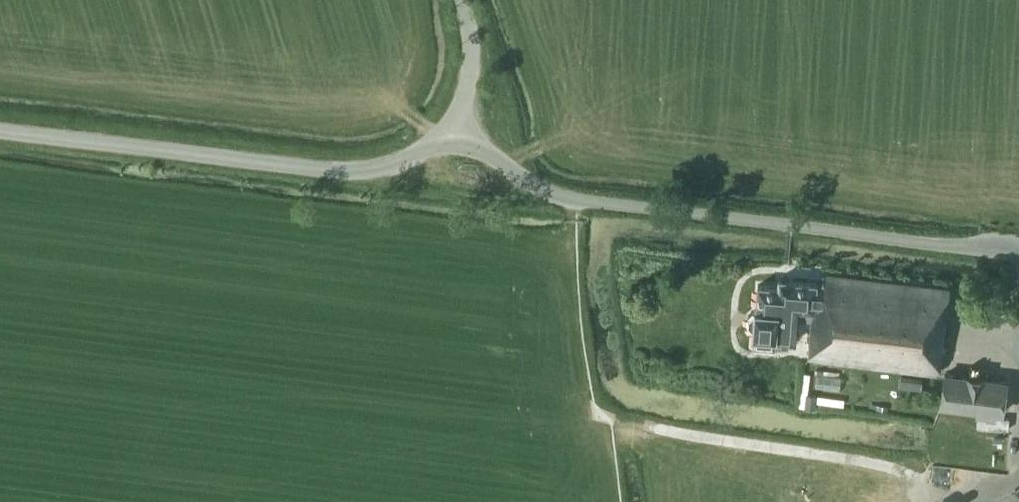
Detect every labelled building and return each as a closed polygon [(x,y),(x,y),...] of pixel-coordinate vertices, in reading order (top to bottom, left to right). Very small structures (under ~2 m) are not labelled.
[(754,308),(754,311),(749,315),(748,323),(752,329),(752,331),(754,331),(753,344),(774,346),(774,339),(795,340),(797,318),(811,319),(809,357),(934,372),(938,371),(949,289),(823,274),(822,282),(794,280),(794,278),(777,276),(776,285),(758,284),(756,308),(754,308)] [(1002,412),(1006,381),(945,374),(941,404),(978,409),(978,414),(994,416),(994,411),(1002,412)] [(816,395),(808,394),(806,406),(814,407),(814,404),(816,395)]
